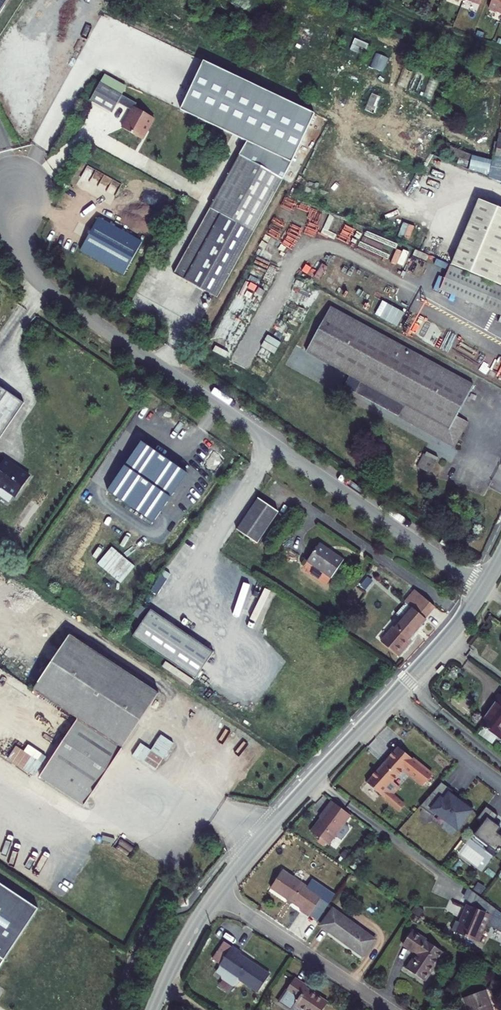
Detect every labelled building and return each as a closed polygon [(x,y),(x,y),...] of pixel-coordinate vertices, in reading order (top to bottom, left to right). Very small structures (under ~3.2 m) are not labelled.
[(486,8),(500,14),(500,0),(489,0),(486,8)] [(355,40),(350,50),(363,55),(368,45),(355,40)] [(316,114),(204,62),(181,110),(246,143),(240,156),(283,180),(316,114)] [(143,143),(156,122),(136,110),(138,107),(101,85),(91,102),(113,116),(120,106),(134,114),(123,131),(143,143)] [(217,299),(283,180),(240,156),(174,275),(217,299)] [(452,265),(500,286),(500,210),(479,201),(452,265)] [(142,244),(99,221),(81,253),(124,277),(142,244)] [(449,266),(439,290),(500,316),(500,289),(449,266)] [(344,387),(355,393),(361,383),(405,408),(399,418),(454,448),(468,423),(457,417),(474,387),(331,308),(306,353),(349,377),(344,387)] [(361,383),(355,393),(399,418),(405,408),(361,383)] [(24,408),(0,392),(0,444),(24,408)] [(185,476),(141,445),(107,493),(151,523),(185,476)] [(435,461),(425,456),(418,468),(428,474),(435,461)] [(202,497),(218,471),(199,459),(183,484),(202,497)] [(1,491),(18,502),(31,481),(22,475),(18,476),(11,471),(12,469),(5,464),(2,469),(0,468),(0,491),(1,491)] [(278,514),(258,500),(237,532),(257,546),(278,514)] [(343,561),(319,545),(307,562),(331,579),(343,561)] [(433,608),(414,592),(394,615),(399,618),(380,642),(396,656),(409,641),(408,639),(424,621),(423,620),(433,608)] [(133,637),(196,680),(214,653),(151,611),(133,637)] [(77,719),(122,749),(158,694),(70,635),(33,690),(77,719)] [(482,727),(496,737),(498,738),(500,735),(500,696),(499,695),(493,702),(495,704),(479,725),(482,727)] [(84,806),(122,749),(77,719),(39,777),(84,806)] [(496,737),(482,727),(478,734),(491,744),(496,737)] [(140,744),(132,756),(156,771),(174,744),(160,735),(151,750),(140,744)] [(33,776),(45,755),(28,746),(25,751),(15,746),(7,761),(33,776)] [(397,748),(366,784),(407,820),(414,813),(412,810),(410,811),(392,795),(399,788),(392,782),(403,769),(423,786),(431,776),(397,748)] [(441,783),(420,807),(434,817),(436,814),(457,830),(473,808),(461,799),(458,802),(449,795),(452,792),(441,783)] [(349,816),(330,802),(325,808),(326,809),(309,832),(327,845),(349,816)] [(486,807),(477,819),(483,824),(474,836),(489,847),(486,851),(495,858),(500,850),(500,836),(497,833),(500,828),(493,823),(498,816),(486,807)] [(339,856),(343,859),(348,853),(345,850),(339,856)] [(318,902),(321,896),(325,890),(310,881),(306,887),(282,871),(270,888),(300,908),(299,910),(308,917),(312,910),(318,902)] [(338,876),(330,871),(326,877),(334,883),(338,876)] [(40,911),(0,885),(0,972),(40,911)] [(344,905),(339,900),(335,906),(340,910),(344,905)] [(324,906),(318,902),(312,910),(319,914),(324,906)] [(490,914),(466,905),(460,923),(456,921),(452,931),(478,942),(484,925),(486,925),(490,914)] [(320,926),(363,957),(374,940),(332,909),(320,926)] [(417,954),(407,970),(423,981),(442,953),(411,932),(402,945),(417,954)] [(241,952),(231,946),(217,967),(222,970),(219,975),(220,980),(230,986),(233,986),(237,980),(257,993),(269,974),(239,954),(241,952)] [(456,971),(448,966),(443,974),(451,979),(456,971)] [(222,970),(217,967),(213,972),(219,975),(222,970)] [(294,978),(285,992),(289,994),(282,1005),(290,1009),(291,1009),(294,1005),(302,1009),(323,1009),(327,1003),(306,988),(307,986),(294,978)] [(500,983),(493,980),(489,988),(497,992),(500,983)] [(486,990),(463,998),(467,1009),(492,1009),(486,990)]
